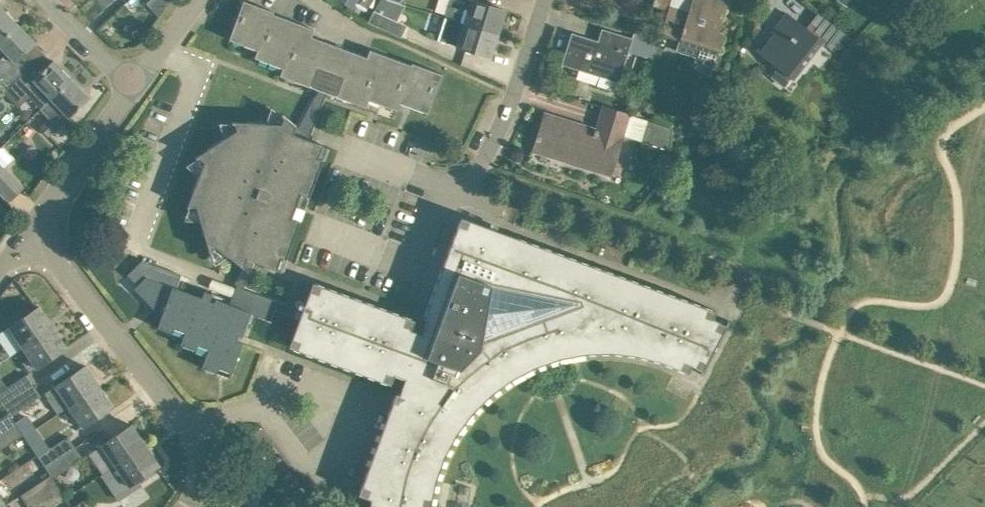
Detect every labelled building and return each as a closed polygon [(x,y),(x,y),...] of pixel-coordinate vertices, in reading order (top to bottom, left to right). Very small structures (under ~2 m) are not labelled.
[(169,0),(148,0),(144,4),(156,14),(169,0)] [(229,39),(244,44),(246,39),(259,44),(254,57),(270,62),(271,57),(284,62),(279,75),(295,80),(297,75),(310,80),(308,85),(318,89),(326,92),(337,96),(339,91),(352,95),(350,101),(365,106),(370,94),(383,98),(381,104),(396,109),(401,97),(414,101),(412,107),(427,112),(442,73),(411,62),(410,65),(369,49),(366,57),(311,36),(314,29),(272,13),(273,11),(244,0),(243,0),(229,39)] [(358,3),(367,8),(372,0),(360,0),(358,3)] [(501,25),(502,24),(500,23),(504,10),(505,10),(505,9),(475,0),(450,0),(445,16),(464,22),(497,32),(499,24),(501,25)] [(666,9),(668,0),(654,0),(653,5),(666,9)] [(680,39),(677,50),(696,56),(698,49),(717,55),(723,33),(718,31),(727,0),(692,0),(688,11),(669,5),(661,33),(680,39)] [(18,23),(0,5),(0,40),(18,23)] [(406,25),(374,10),(368,21),(401,36),(406,25)] [(846,33),(834,24),(818,12),(806,27),(787,12),(776,25),(779,27),(760,53),(792,78),(821,42),(824,45),(825,43),(832,49),(846,33)] [(445,16),(437,40),(453,45),(491,56),(491,55),(490,55),(497,32),(464,22),(445,16)] [(5,53),(0,58),(0,80),(7,87),(26,68),(18,60),(36,42),(18,23),(0,40),(0,48),(5,53)] [(633,38),(628,36),(609,30),(605,43),(571,32),(561,64),(599,75),(596,85),(615,91),(633,38)] [(7,87),(3,90),(19,106),(29,96),(31,99),(41,89),(50,99),(71,78),(53,59),(35,77),(26,68),(7,87)] [(50,99),(40,109),(49,118),(39,127),(48,135),(68,116),(69,117),(89,97),(71,78),(50,99)] [(188,202),(187,207),(188,207),(198,211),(200,220),(205,236),(208,248),(209,252),(211,252),(220,249),(228,255),(243,267),(229,303),(250,311),(249,313),(257,316),(270,320),(275,308),(299,317),(301,310),(243,288),(253,260),(281,270),(285,259),(327,146),(309,139),(326,92),(318,89),(313,98),(298,126),(295,126),(296,124),(295,123),(285,116),(282,113),(281,115),(275,123),(265,122),(249,122),(236,121),(232,121),(231,122),(231,133),(223,138),(209,147),(199,154),(195,156),(196,158),(202,166),(198,175),(193,191),(188,202)] [(671,127),(616,110),(604,106),(597,129),(594,128),(594,130),(545,115),(539,135),(537,134),(535,140),(537,140),(535,149),(609,172),(621,134),(670,149),(671,127)] [(10,199),(22,188),(0,164),(0,188),(10,199)] [(288,346),(291,347),(390,383),(394,373),(404,377),(399,392),(395,391),(357,493),(370,498),(369,506),(421,506),(430,506),(435,480),(444,455),(456,432),(472,411),(490,393),(511,377),(534,366),(559,357),(584,352),(609,351),(609,350),(636,353),(662,360),(684,370),(687,372),(691,365),(700,369),(698,372),(700,373),(704,374),(732,321),(728,320),(726,319),(724,323),(712,317),(715,309),(460,215),(422,317),(426,319),(421,332),(410,328),(414,318),(315,282),(312,281),(302,310),(299,317),(288,346)] [(146,276),(176,287),(181,274),(170,269),(151,263),(142,259),(127,274),(137,284),(146,276)] [(146,276),(134,288),(148,302),(151,299),(163,311),(161,316),(157,327),(172,332),(174,327),(185,331),(180,344),(195,349),(197,344),(208,348),(201,366),(217,372),(219,367),(229,371),(228,376),(229,377),(241,346),(242,342),(236,340),(238,334),(242,335),(242,334),(249,313),(250,311),(229,303),(215,298),(213,301),(209,300),(212,292),(204,289),(204,290),(202,297),(176,287),(146,276)] [(16,335),(23,346),(51,327),(38,307),(39,307),(39,306),(7,328),(13,337),(16,335)] [(23,346),(31,356),(22,362),(29,372),(66,346),(66,345),(65,346),(51,327),(23,346)] [(58,413),(69,405),(98,386),(84,366),(86,366),(85,365),(44,392),(58,413)] [(7,386),(0,376),(0,401),(3,405),(32,385),(25,374),(7,386)] [(8,413),(10,416),(40,396),(32,385),(3,405),(8,412),(8,413)] [(69,405),(77,416),(74,418),(80,428),(113,406),(112,405),(111,405),(98,386),(69,405)] [(15,423),(10,416),(8,413),(0,418),(0,434),(15,423)] [(15,423),(22,434),(24,436),(34,429),(25,416),(15,423)] [(22,434),(15,423),(0,434),(0,449),(22,434)] [(131,424),(88,453),(102,474),(105,471),(113,466),(144,445),(131,426),(132,425),(131,424)] [(38,456),(45,467),(75,447),(67,436),(38,456)] [(105,471),(102,474),(114,491),(118,491),(126,486),(127,486),(159,465),(158,464),(157,464),(144,445),(113,466),(105,471)] [(50,475),(52,477),(82,457),(75,447),(45,467),(50,475)] [(20,495),(28,506),(57,485),(52,477),(50,475),(20,495)] [(29,506),(49,506),(65,496),(57,485),(28,506),(29,506)]
